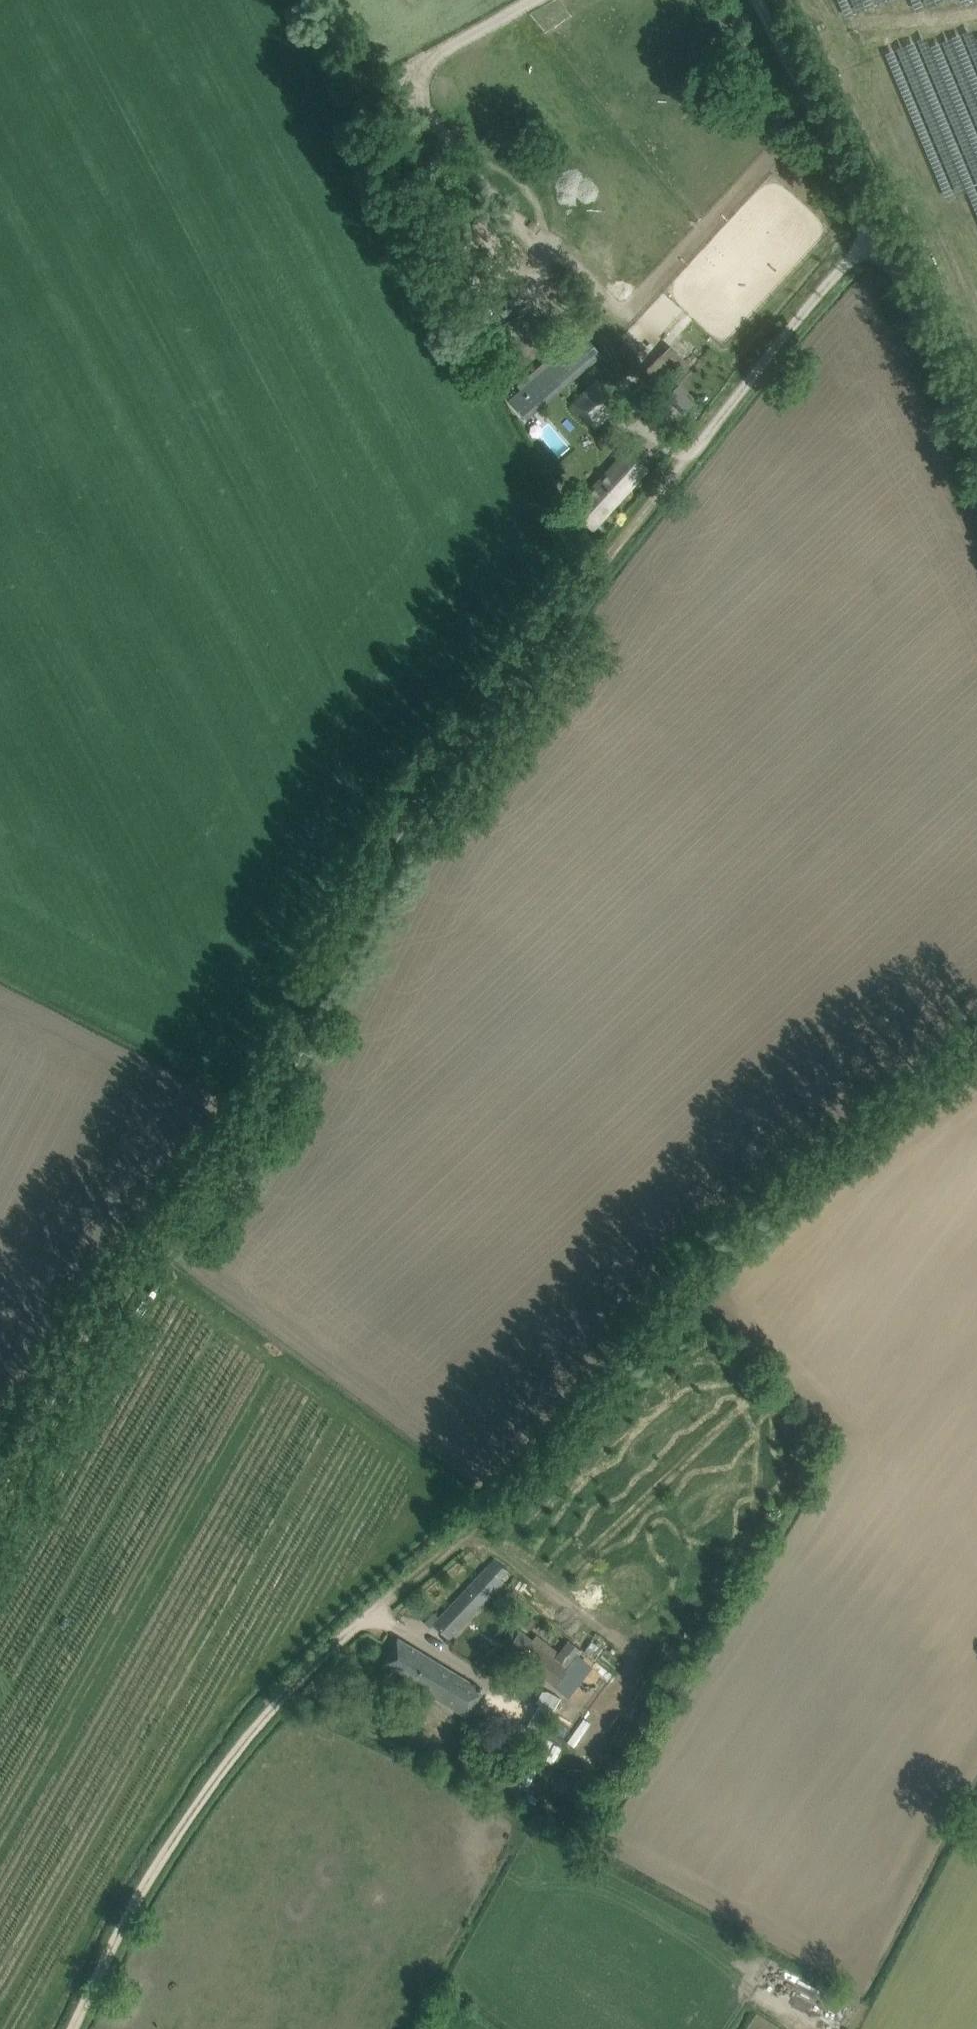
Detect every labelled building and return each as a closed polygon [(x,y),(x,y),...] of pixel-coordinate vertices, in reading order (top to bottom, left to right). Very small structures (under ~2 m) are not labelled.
[(656,389),(685,361),(671,346),(643,374),(656,389)] [(523,418),(562,385),(546,366),(508,399),(523,418)] [(597,379),(569,405),(593,430),(621,403),(597,379)] [(695,404),(679,387),(666,399),(682,416),(695,404)] [(572,508),(578,514),(593,528),(647,468),(632,455),(625,449),(572,508)] [(433,1625),(448,1639),(504,1580),(489,1566),(433,1625)] [(531,1668),(546,1650),(521,1630),(506,1648),(531,1668)] [(441,1664),(416,1649),(399,1638),(383,1665),(467,1716),(483,1690),(446,1667),(448,1664),(443,1661),(441,1664)] [(552,1719),(563,1695),(548,1688),(537,1711),(552,1719)]
